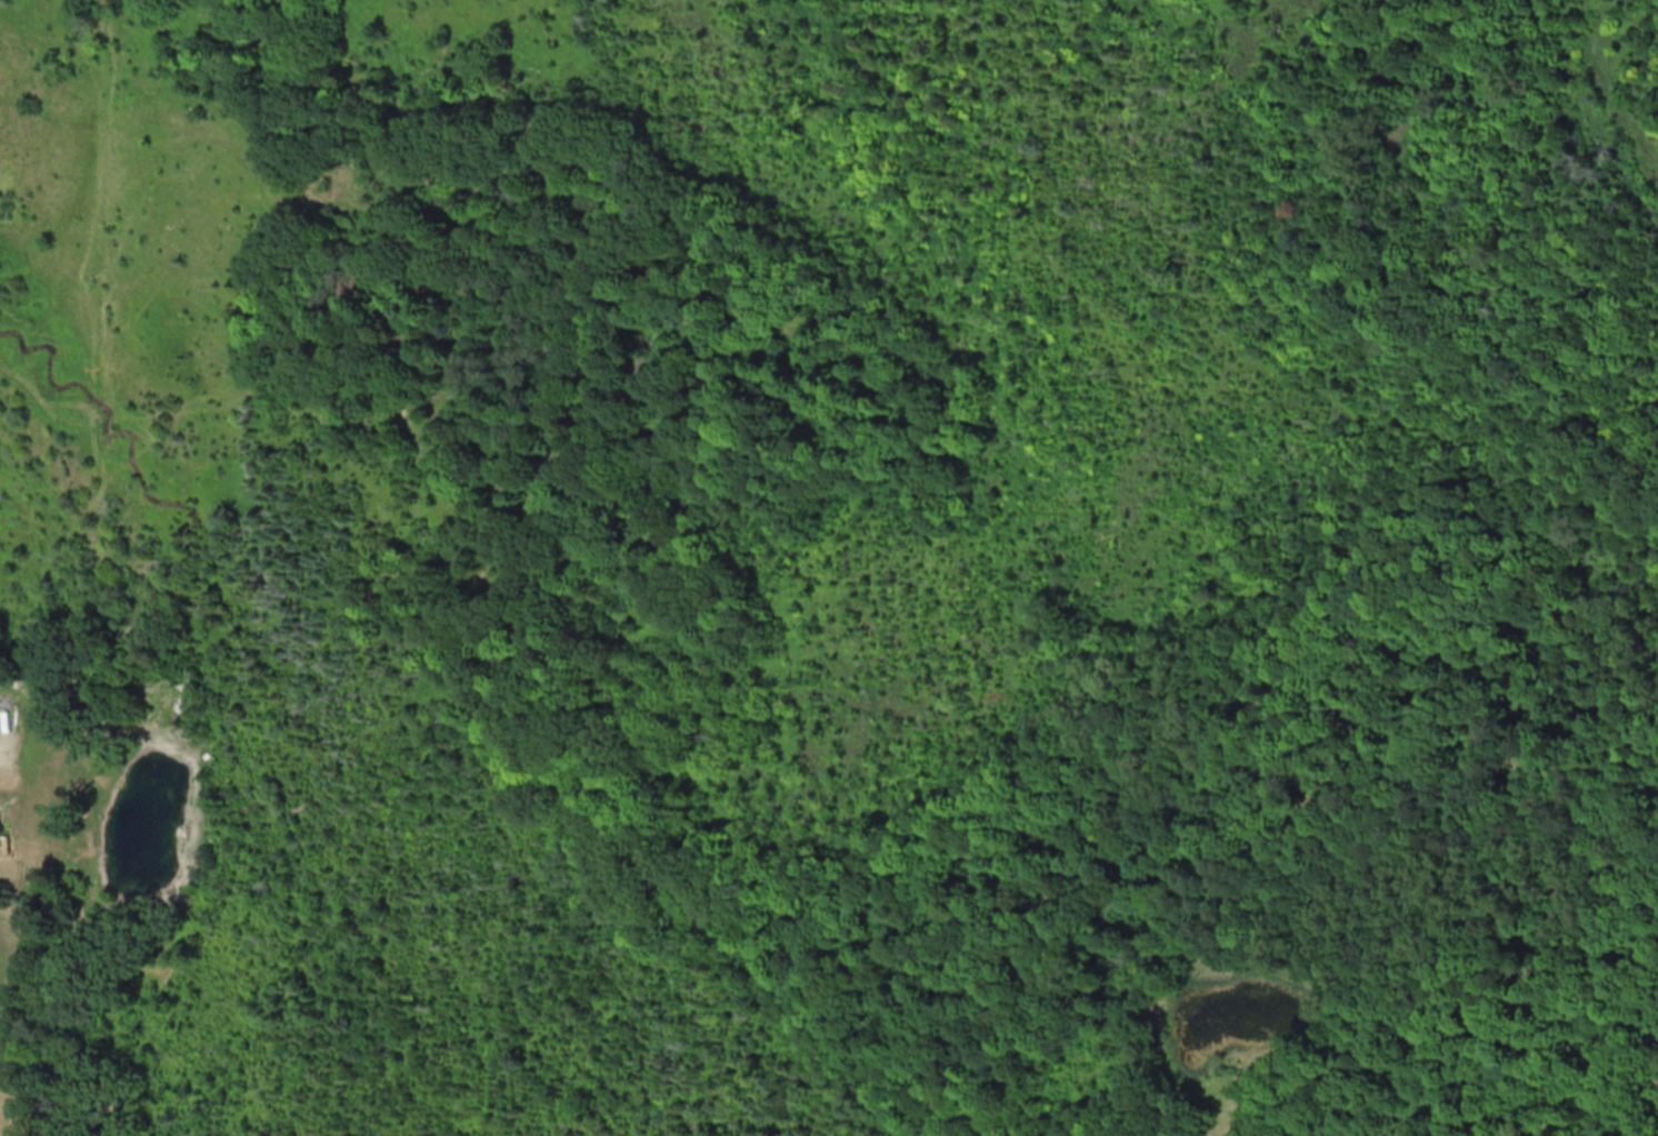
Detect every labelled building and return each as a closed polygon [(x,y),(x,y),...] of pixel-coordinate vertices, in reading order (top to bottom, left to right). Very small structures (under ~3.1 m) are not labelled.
[(20,731),(19,696),(1,696),(1,706),(0,706),(0,731),(20,731)] [(13,852),(12,804),(0,804),(0,852),(13,852)]
